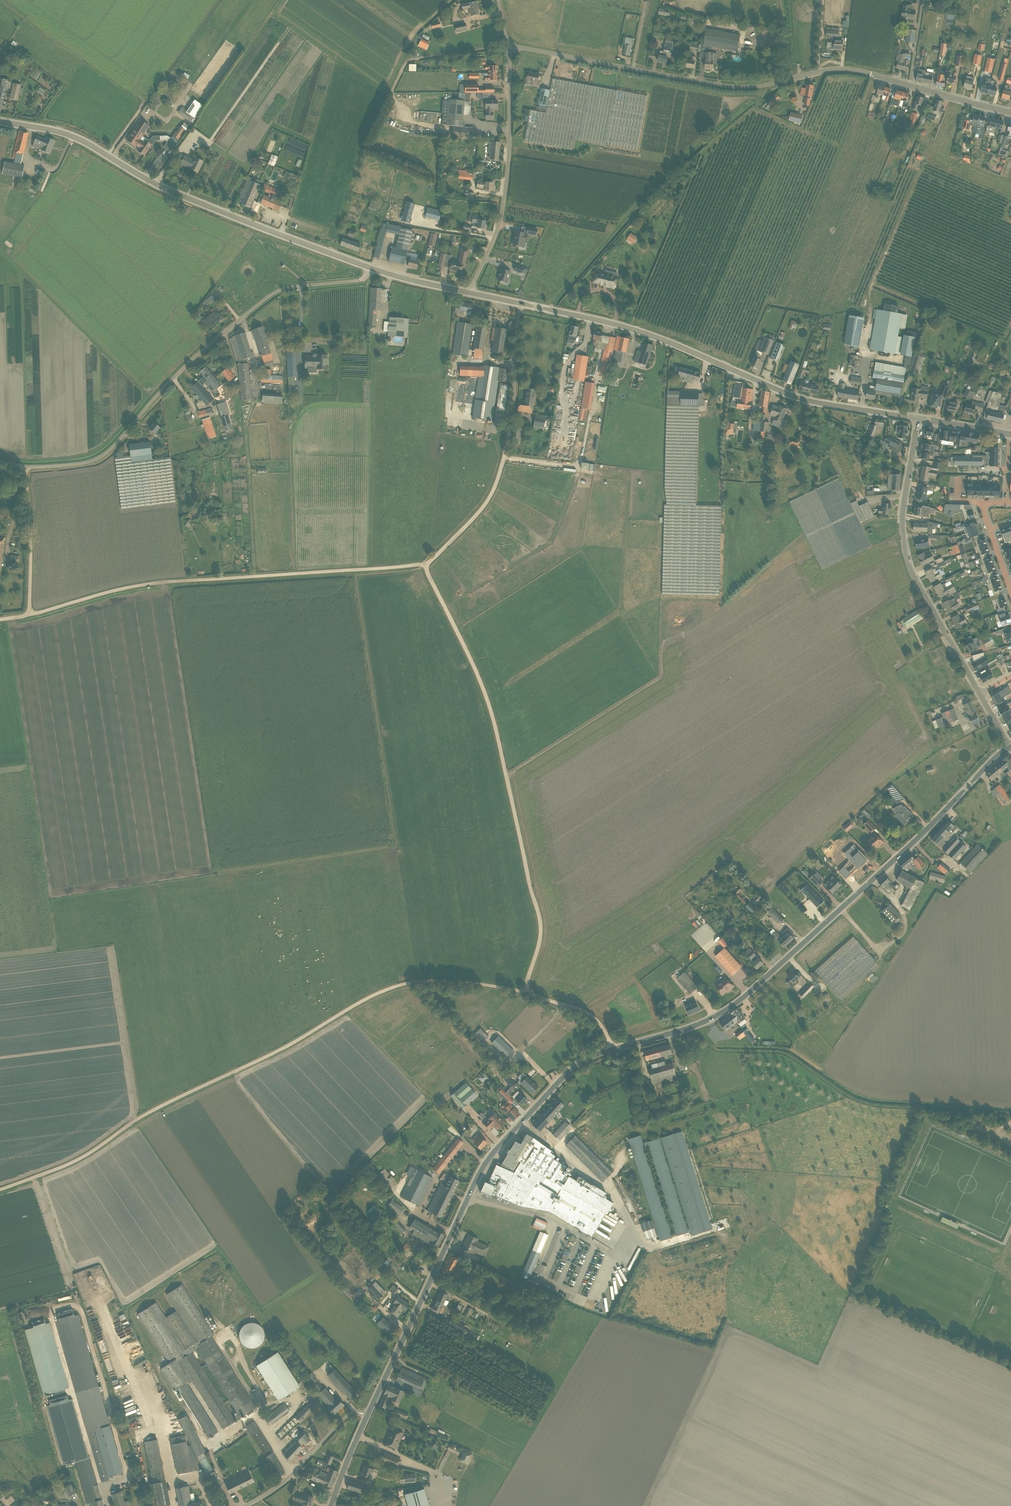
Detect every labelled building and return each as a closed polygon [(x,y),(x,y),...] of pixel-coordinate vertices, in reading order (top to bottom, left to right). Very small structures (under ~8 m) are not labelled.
[(471,16),(478,15),(477,8),(478,8),(476,2),(469,4),(462,5),(463,9),(469,8),(471,16)] [(903,5),(901,18),(915,20),(916,11),(913,11),(913,8),(909,8),(910,6),(903,5)] [(455,29),(455,31),(456,33),(467,30),(465,23),(455,25),(456,29),(455,29)] [(839,31),(835,30),(835,29),(828,28),(828,30),(827,30),(826,38),(838,39),(839,31)] [(711,47),(738,52),(741,36),(706,29),(704,46),(711,47)] [(915,43),(916,30),(909,29),(908,35),(906,35),(905,42),(915,43)] [(629,56),(631,46),(632,38),(627,37),(623,55),(629,56)] [(429,43),(421,39),(418,46),(426,50),(429,43)] [(834,40),(834,50),(842,50),(843,41),(834,40)] [(666,63),(667,58),(671,58),(672,53),(670,53),(671,45),(665,44),(664,52),(660,51),(659,56),(658,62),(666,63)] [(705,62),(705,69),(713,69),(713,62),(713,53),(711,53),(711,47),(704,46),(702,45),(700,54),(706,54),(706,62),(705,62)] [(895,61),(898,62),(897,68),(907,71),(911,59),(906,58),(906,60),(904,59),(905,55),(900,54),(901,50),(896,48),(894,56),(897,57),(895,61)] [(985,71),(993,72),(996,54),(988,53),(985,71)] [(975,54),(972,64),(980,65),(982,56),(978,54),(975,54)] [(686,67),(694,69),(695,62),(696,57),(692,57),(691,61),(688,60),(686,67)] [(933,74),(929,74),(926,73),(926,71),(922,70),(921,75),(923,75),(922,82),(931,84),(933,77),(932,77),(933,74)] [(957,74),(953,73),(953,72),(949,71),(948,75),(949,75),(947,83),(954,85),(956,77),(957,74)] [(538,85),(540,74),(529,72),(527,80),(534,82),(533,84),(538,85)] [(970,82),(971,78),(972,74),(968,73),(966,80),(965,80),(964,87),(971,90),(973,82),(970,82)] [(946,81),(945,81),(946,77),(938,74),(936,85),(944,87),(946,81)] [(539,108),(542,109),(545,110),(546,106),(547,106),(546,113),(530,110),(525,141),(572,150),(574,139),(606,145),(637,151),(647,97),(597,87),(594,87),(593,87),(559,80),(556,79),(556,80),(553,79),(550,90),(541,89),(540,98),(539,101),(538,105),(539,105),(539,108)] [(998,85),(995,84),(996,82),(995,81),(992,80),(991,83),(990,85),(988,94),(995,96),(997,89),(997,88),(998,85)] [(987,84),(987,82),(985,81),(984,81),(983,85),(981,92),(988,94),(990,85),(987,84)] [(14,83),(10,99),(18,101),(21,85),(14,83)] [(465,84),(465,92),(478,92),(478,84),(465,84)] [(812,97),(814,86),(807,85),(806,89),(805,89),(803,96),(806,96),(806,98),(805,98),(804,105),(810,106),(811,98),(810,98),(810,97),(812,97)] [(1006,85),(1004,91),(1003,91),(1002,98),(1009,100),(1010,94),(1010,93),(1009,92),(1009,89),(1008,88),(1008,86),(1006,85)] [(43,95),(46,90),(41,86),(37,92),(43,95)] [(883,95),(885,88),(879,86),(876,98),(878,98),(879,94),(883,95)] [(888,101),(891,89),(885,88),(883,95),(886,96),(885,100),(888,101)] [(900,100),(903,93),(897,91),(894,99),(892,98),(890,105),(894,106),(895,103),(899,104),(900,100)] [(912,97),(908,96),(909,94),(903,93),(900,100),(904,101),(902,107),(907,108),(912,97)] [(922,106),(924,98),(917,97),(916,101),(913,109),(917,110),(918,105),(922,106)] [(464,101),(460,101),(449,100),(446,125),(453,126),(452,137),(473,139),(474,129),(474,128),(462,127),(462,126),(463,126),(464,126),(464,125),(465,123),(464,122),(463,122),(463,121),(463,115),(470,116),(470,110),(470,108),(471,102),(469,102),(464,101)] [(493,113),(492,113),(490,113),(490,109),(497,109),(497,100),(485,100),(485,109),(486,109),(486,113),(485,113),(485,119),(493,119),(493,113)] [(936,100),(933,111),(934,111),(933,114),(929,113),(927,119),(935,121),(937,115),(936,115),(937,112),(939,113),(942,102),(943,102),(940,101),(938,100),(937,100),(936,100)] [(194,118),(181,108),(178,113),(190,122),(191,121),(193,123),(196,119),(194,118)] [(912,131),(918,114),(912,112),(906,130),(912,131)] [(791,113),(789,120),(801,123),(803,116),(795,114),(794,116),(791,115),(791,113)] [(973,126),(977,127),(978,124),(980,116),(974,115),(972,123),(969,122),(967,129),(969,130),(970,125),(973,126)] [(983,129),(986,118),(980,116),(978,124),(977,127),(974,137),(975,137),(976,135),(979,135),(978,138),(982,139),(985,129),(983,129)] [(926,118),(921,117),(917,126),(922,128),(926,118)] [(995,132),(996,128),(998,121),(992,119),(990,126),(987,126),(986,132),(985,134),(989,135),(990,133),(994,134),(995,132)] [(141,120),(127,141),(136,146),(140,148),(138,151),(144,156),(152,145),(151,144),(152,142),(150,141),(149,142),(145,140),(146,139),(142,136),(149,126),(141,120)] [(180,127),(176,132),(175,132),(172,136),(173,136),(179,140),(186,131),(180,127)] [(19,131),(14,152),(23,154),(29,133),(19,131)] [(1002,148),(1005,148),(1007,136),(1003,135),(1001,144),(999,154),(1004,156),(1007,157),(1008,155),(1009,152),(1001,150),(1002,148)] [(47,137),(46,140),(37,136),(32,146),(42,151),(49,154),(55,141),(47,137)] [(169,139),(163,147),(169,151),(174,143),(169,139)] [(498,161),(500,143),(500,142),(489,141),(488,153),(491,153),(490,160),(498,161)] [(275,166),(278,156),(272,154),(268,164),(275,166)] [(184,156),(180,164),(191,169),(190,169),(198,173),(203,162),(196,158),(195,161),(184,156)] [(5,161),(2,174),(22,178),(25,166),(5,161)] [(468,171),(456,169),(455,173),(459,173),(458,179),(472,180),(473,174),(471,174),(472,172),(468,171)] [(290,180),(291,177),(289,176),(291,173),(285,171),(283,177),(290,180)] [(244,198),(242,205),(249,208),(259,185),(247,180),(243,189),(242,189),(240,194),(242,194),(240,197),(244,198)] [(492,191),(493,183),(486,182),(486,183),(477,182),(477,187),(476,189),(485,190),(485,191),(492,191)] [(281,191),(271,187),(268,193),(279,197),(281,191)] [(274,205),(281,208),(283,203),(271,198),(268,197),(264,195),(262,200),(260,199),(259,201),(261,202),(261,204),(273,209),(274,205)] [(368,209),(378,213),(380,206),(371,202),(368,209)] [(406,202),(401,221),(409,223),(415,204),(406,202)] [(428,207),(425,217),(440,220),(442,211),(428,207)] [(485,222),(480,220),(481,216),(474,215),(473,219),(472,223),(477,224),(477,228),(484,229),(485,226),(484,226),(485,222)] [(513,246),(521,247),(522,242),(525,243),(526,239),(523,238),(524,233),(516,232),(513,246)] [(435,247),(436,243),(437,234),(431,233),(428,245),(435,247)] [(627,239),(633,243),(637,238),(631,233),(627,239)] [(343,238),(340,245),(358,252),(361,245),(343,238)] [(405,262),(407,255),(408,251),(396,248),(392,247),(389,261),(404,265),(405,262)] [(458,263),(451,262),(450,270),(457,271),(457,272),(461,273),(463,264),(465,265),(468,251),(461,250),(458,263)] [(447,254),(441,253),(439,265),(444,267),(445,260),(450,261),(450,260),(446,259),(447,254)] [(408,267),(416,269),(418,261),(410,259),(411,256),(407,255),(405,262),(409,263),(408,267)] [(501,269),(497,280),(507,283),(511,272),(501,269)] [(612,273),(607,272),(607,275),(597,273),(595,283),(609,286),(609,287),(613,288),(614,287),(615,288),(615,285),(617,284),(617,282),(616,281),(617,278),(612,277),(612,273)] [(380,311),(381,289),(370,288),(368,326),(375,326),(376,311),(380,311)] [(207,306),(215,299),(212,295),(204,302),(207,306)] [(471,312),(473,305),(461,303),(459,309),(455,308),(454,313),(464,315),(465,310),(471,312)] [(902,314),(898,314),(899,306),(884,304),(883,311),(877,310),(870,349),(895,354),(902,314)] [(219,321),(223,318),(218,313),(216,314),(214,312),(204,320),(211,328),(218,322),(217,322),(219,320),(219,321)] [(934,323),(937,317),(931,314),(928,321),(934,323)] [(849,315),(844,345),(859,348),(864,318),(849,315)] [(388,336),(407,338),(408,325),(409,319),(389,317),(389,322),(384,322),(384,326),(389,327),(388,336)] [(798,323),(792,320),(789,328),(791,329),(793,323),(797,325),(798,323)] [(453,355),(467,357),(472,324),(458,322),(453,355)] [(487,327),(477,325),(473,350),(474,350),(473,356),(482,357),(487,327)] [(567,343),(575,344),(576,338),(576,336),(577,336),(579,328),(572,326),(571,330),(570,330),(567,343)] [(272,358),(263,327),(254,330),(257,342),(256,342),(261,356),(262,356),(263,361),(272,358)] [(493,352),(502,354),(506,330),(496,328),(493,352)] [(601,342),(603,333),(595,331),(594,339),(592,345),(596,346),(595,348),(604,350),(599,374),(607,376),(611,358),(616,338),(610,337),(608,344),(601,342)] [(251,352),(245,333),(246,333),(245,332),(245,333),(235,336),(230,339),(237,362),(238,361),(242,401),(251,400),(248,363),(246,363),(245,359),(252,357),(252,356),(254,356),(253,352),(251,352)] [(915,336),(904,334),(901,353),(912,355),(915,336)] [(622,368),(629,339),(617,336),(614,350),(616,350),(613,366),(622,368)] [(759,359),(761,356),(762,353),(768,355),(773,341),(765,338),(763,342),(759,340),(755,349),(757,350),(755,354),(752,361),(753,361),(751,365),(758,368),(761,360),(759,359)] [(776,342),(770,358),(777,361),(784,345),(776,342)] [(647,366),(653,345),(644,343),(641,351),(638,350),(636,357),(639,359),(638,363),(647,366)] [(287,352),(287,362),(296,362),(295,351),(287,352)] [(922,357),(914,354),(909,368),(917,371),(922,357)] [(326,369),(326,355),(317,355),(317,356),(315,356),(313,356),(313,357),(307,356),(306,368),(313,368),(313,369),(317,369),(317,368),(326,369)] [(588,357),(577,355),(575,369),(569,368),(567,379),(573,379),(573,380),(584,382),(585,377),(588,378),(589,375),(585,375),(588,357)] [(782,381),(791,385),(799,365),(791,361),(782,381)] [(868,389),(866,398),(874,399),(876,392),(877,392),(876,394),(882,395),(883,391),(891,393),(891,395),(900,396),(904,383),(904,382),(904,380),(882,376),(884,364),(875,363),(873,378),(877,378),(876,387),(870,386),(870,389),(868,389)] [(479,376),(475,400),(472,418),(492,421),(494,407),(494,403),(498,381),(507,382),(509,370),(500,368),(484,366),(484,368),(480,368),(479,376)] [(803,366),(803,368),(802,367),(801,370),(798,377),(802,378),(804,372),(806,372),(807,369),(806,369),(806,367),(803,366)] [(219,394),(216,390),(222,385),(206,367),(200,372),(204,377),(201,379),(198,381),(202,385),(204,383),(212,393),(214,395),(213,396),(215,398),(219,394)] [(674,375),(681,377),(689,379),(688,382),(693,384),(694,380),(699,382),(701,374),(676,367),(674,375)] [(235,377),(227,368),(221,372),(229,382),(235,377)] [(455,390),(464,392),(466,378),(457,376),(455,390)] [(861,378),(851,376),(850,383),(860,385),(861,378)] [(819,386),(808,383),(809,381),(808,380),(806,380),(805,380),(804,382),(801,381),(799,390),(817,395),(819,386)] [(198,381),(191,387),(198,395),(195,397),(198,401),(201,399),(207,406),(214,400),(202,385),(198,381)] [(743,383),(735,381),(732,401),(738,402),(737,408),(751,410),(752,402),(751,402),(753,390),(743,388),(743,383)] [(506,409),(508,384),(500,383),(497,408),(506,409)] [(839,389),(838,397),(858,400),(859,392),(844,390),(845,384),(841,383),(840,389),(839,389)] [(921,390),(913,388),(911,395),(912,395),(911,400),(918,401),(919,397),(921,397),(921,398),(927,399),(928,391),(929,387),(921,386),(921,390)] [(532,413),(535,390),(527,389),(525,401),(518,400),(517,411),(532,413)] [(1002,394),(993,392),(989,390),(988,394),(992,395),(984,414),(988,415),(987,420),(988,421),(988,422),(989,422),(990,423),(991,423),(992,423),(993,423),(994,422),(994,421),(1002,423),(1003,415),(997,413),(1002,394)] [(767,407),(770,392),(762,391),(759,406),(767,407)] [(697,505),(699,406),(704,406),(704,400),(699,400),(699,397),(700,394),(699,394),(681,393),(681,392),(668,392),(666,444),(665,488),(667,504),(664,504),(663,594),(719,596),(721,506),(697,505)] [(263,393),(262,402),(283,403),(283,394),(263,393)] [(956,408),(957,408),(958,403),(955,401),(954,403),(950,402),(951,400),(950,400),(951,399),(953,398),(953,395),(952,394),(949,393),(947,394),(946,399),(946,403),(944,411),(948,412),(948,410),(955,411),(956,408)] [(940,406),(942,395),(933,394),(931,407),(937,408),(937,406),(940,406)] [(984,404),(981,403),(980,403),(972,401),(971,405),(967,404),(964,412),(969,414),(969,413),(973,414),(976,406),(983,409),(984,404)] [(220,414),(221,416),(230,413),(226,402),(217,405),(220,414)] [(785,415),(787,409),(779,406),(778,407),(773,405),(770,415),(775,417),(772,425),(782,429),(784,425),(781,423),(785,415)] [(761,414),(760,422),(761,422),(760,432),(767,433),(768,433),(769,426),(769,423),(765,422),(766,415),(761,414)] [(220,417),(225,431),(233,429),(232,425),(228,415),(221,417),(220,417)] [(216,437),(210,417),(202,420),(208,439),(216,437)] [(535,417),(534,425),(544,427),(545,419),(535,417)] [(883,426),(884,420),(875,419),(874,425),(871,425),(868,435),(874,437),(878,426),(883,426)] [(154,423),(149,429),(155,434),(159,437),(162,434),(158,430),(160,428),(154,423)] [(905,439),(906,435),(907,435),(908,432),(907,431),(907,427),(905,427),(905,426),(902,425),(901,426),(900,426),(898,438),(905,439)] [(522,427),(520,427),(515,426),(512,441),(519,442),(522,427)] [(932,438),(934,428),(928,427),(927,430),(924,430),(922,438),(927,439),(928,437),(932,438)] [(946,441),(948,431),(942,430),(941,434),(938,433),(938,435),(937,441),(937,442),(941,442),(942,440),(946,441)] [(957,433),(951,431),(949,441),(953,442),(953,444),(958,445),(959,436),(956,436),(957,433)] [(901,442),(887,435),(884,442),(897,449),(901,442)] [(800,442),(791,438),(788,444),(798,448),(800,442)] [(921,449),(924,450),(930,451),(931,451),(931,447),(939,447),(939,443),(926,441),(925,444),(922,443),(921,449)] [(115,458),(116,464),(121,509),(175,502),(170,457),(152,460),(151,453),(150,442),(129,445),(131,456),(123,457),(123,453),(116,453),(117,457),(115,458)] [(990,452),(987,452),(987,466),(990,466),(998,466),(998,448),(990,448),(990,452)] [(930,451),(924,450),(923,453),(920,452),(919,458),(929,460),(930,456),(933,456),(934,451),(931,451),(930,451)] [(982,466),(982,456),(973,456),(973,457),(954,457),(954,465),(960,465),(960,466),(959,466),(959,469),(968,469),(968,466),(962,466),(962,465),(973,466),(973,469),(979,469),(979,466),(975,466),(982,466)] [(931,468),(923,466),(920,480),(928,482),(929,475),(936,476),(937,472),(930,471),(931,468)] [(892,490),(899,491),(900,475),(893,474),(892,483),(890,482),(890,486),(892,486),(892,490)] [(3,485),(2,487),(7,488),(9,479),(0,478),(0,484),(3,485)] [(822,570),(871,546),(860,523),(875,516),(868,502),(859,506),(857,500),(851,503),(839,478),(789,502),(822,570)] [(927,484),(926,488),(919,487),(917,498),(925,500),(926,495),(927,491),(933,492),(934,486),(927,484)] [(890,515),(891,504),(883,504),(883,509),(879,509),(879,513),(882,514),(882,515),(890,515)] [(965,505),(970,505),(945,504),(943,513),(952,518),(952,517),(951,517),(948,515),(949,510),(961,510),(965,521),(970,520),(975,518),(973,511),(973,512),(969,513),(967,509),(965,509),(965,505)] [(923,517),(924,512),(928,513),(929,507),(922,506),(921,509),(915,507),(914,515),(920,516),(923,517)] [(937,527),(938,524),(931,522),(930,526),(927,526),(927,524),(914,523),(913,531),(928,532),(928,534),(932,534),(933,526),(937,527)] [(964,529),(966,534),(979,529),(977,523),(971,525),(970,522),(958,527),(960,531),(964,529)] [(981,535),(979,529),(966,534),(967,538),(963,540),(964,544),(975,540),(976,539),(975,537),(981,535)] [(1010,541),(1010,538),(1008,529),(1001,531),(1005,543),(1010,541)] [(974,547),(975,550),(987,546),(985,540),(981,541),(980,538),(976,539),(975,540),(976,543),(977,542),(978,545),(974,547)] [(927,539),(915,541),(917,548),(918,548),(918,549),(922,548),(922,547),(929,546),(927,539)] [(957,545),(951,546),(954,555),(960,553),(960,552),(959,550),(957,545)] [(987,546),(975,550),(976,554),(981,552),(982,555),(980,556),(981,559),(987,557),(986,554),(989,553),(987,546)] [(931,553),(926,556),(924,553),(918,556),(919,559),(922,566),(934,560),(931,553)] [(18,556),(11,555),(10,563),(17,564),(18,556)] [(980,565),(981,569),(993,565),(991,558),(988,559),(987,557),(981,559),(982,561),(984,561),(985,564),(980,565)] [(995,571),(993,565),(981,569),(983,572),(987,571),(988,574),(986,574),(987,577),(993,575),(992,572),(995,571)] [(935,569),(932,570),(932,569),(925,572),(931,582),(937,579),(938,578),(939,580),(943,578),(939,571),(937,572),(935,569)] [(987,584),(988,587),(1000,583),(997,577),(994,578),(993,575),(987,577),(988,580),(990,579),(991,582),(987,584)] [(949,593),(950,595),(957,591),(952,584),(946,587),(944,583),(941,585),(940,583),(934,587),(940,598),(949,593)] [(1002,590),(1000,583),(988,587),(989,591),(994,589),(995,592),(993,593),(994,596),(1000,594),(999,591),(1002,590)] [(1001,598),(995,600),(996,602),(999,609),(997,609),(998,613),(1006,611),(1004,607),(1008,606),(1006,599),(1002,600),(1001,598)] [(957,602),(954,603),(952,600),(949,601),(949,600),(943,603),(949,613),(954,610),(959,606),(957,602)] [(978,603),(966,608),(968,611),(970,610),(975,608),(976,610),(980,609),(978,603)] [(922,617),(918,610),(902,619),(903,620),(900,621),(904,627),(906,626),(907,626),(922,617)] [(995,615),(997,622),(1000,621),(1002,626),(1003,627),(1010,624),(1010,620),(1009,614),(1006,615),(1005,611),(998,614),(995,615)] [(967,623),(963,616),(959,618),(958,615),(951,618),(957,629),(964,625),(963,625),(967,623)] [(973,642),(967,645),(970,652),(977,648),(976,648),(981,645),(977,638),(972,640),(973,642)] [(986,648),(992,644),(989,640),(988,638),(982,641),(986,648)] [(985,657),(984,652),(972,656),(973,661),(974,661),(975,663),(972,664),(975,670),(985,665),(982,659),(985,657)] [(988,672),(986,670),(980,673),(982,676),(979,677),(983,684),(996,676),(992,670),(988,672)] [(995,706),(998,704),(1000,707),(1004,704),(1000,697),(1006,694),(1007,696),(1010,693),(1010,691),(1009,687),(990,697),(995,706)] [(971,702),(963,705),(967,715),(964,716),(966,720),(969,718),(972,725),(979,721),(977,715),(976,715),(975,711),(971,702)] [(1005,708),(999,712),(1002,717),(1010,712),(1008,707),(1010,706),(1008,703),(1003,706),(1005,708)] [(951,714),(940,718),(936,720),(939,727),(958,720),(954,708),(950,710),(951,714)] [(1002,717),(1005,723),(1010,719),(1010,720),(1010,712),(1002,717)] [(997,765),(1003,772),(1006,769),(1008,768),(1010,770),(1010,769),(1010,758),(1009,755),(1003,760),(997,765)] [(997,765),(986,774),(992,781),(1003,772),(997,765)] [(1010,798),(1002,787),(1000,784),(991,791),(1003,805),(1010,798)] [(888,789),(893,794),(892,795),(897,801),(902,796),(892,785),(888,789)] [(912,815),(913,815),(905,806),(904,807),(901,805),(893,808),(896,815),(895,816),(904,825),(907,821),(906,820),(907,818),(908,819),(912,815)] [(862,811),(869,818),(871,816),(868,813),(864,810),(862,811)] [(864,824),(871,832),(876,828),(868,820),(864,824)] [(948,821),(931,839),(937,845),(942,839),(945,842),(952,834),(949,831),(954,826),(948,821)] [(851,824),(849,822),(843,828),(847,832),(850,829),(848,827),(851,824)] [(873,838),(868,843),(874,849),(878,845),(879,846),(883,842),(875,833),(872,836),(873,838)] [(951,842),(944,850),(949,855),(961,841),(956,837),(951,842)] [(966,847),(961,841),(949,855),(954,860),(966,847)] [(977,844),(960,863),(971,873),(988,854),(977,844)] [(854,846),(850,850),(852,852),(847,857),(857,869),(860,866),(861,867),(868,861),(854,846)] [(960,855),(963,857),(968,852),(965,849),(960,855)] [(919,869),(920,868),(925,865),(918,857),(915,859),(910,853),(898,863),(904,869),(909,865),(915,873),(919,869)] [(941,863),(937,867),(946,875),(950,871),(941,863)] [(839,871),(846,879),(851,874),(844,866),(839,871)] [(906,890),(905,892),(904,893),(907,895),(901,906),(910,910),(925,883),(902,871),(902,870),(901,870),(901,871),(897,880),(903,883),(902,884),(906,886),(905,889),(906,890)] [(931,872),(929,878),(944,883),(946,876),(931,872)] [(817,887),(823,882),(814,873),(809,878),(817,887)] [(829,880),(832,882),(827,887),(833,893),(841,885),(833,876),(829,880)] [(890,882),(885,876),(882,879),(885,882),(886,881),(888,883),(886,885),(887,887),(889,885),(890,886),(889,887),(890,887),(889,888),(890,890),(892,888),(895,891),(899,887),(897,884),(895,886),(890,882)] [(885,882),(882,879),(878,882),(888,892),(889,893),(891,891),(893,893),(895,891),(892,888),(890,890),(889,888),(890,887),(889,887),(890,886),(889,885),(887,887),(886,885),(888,883),(886,881),(885,882)] [(807,884),(801,890),(817,908),(824,902),(807,884)] [(747,903),(738,894),(741,890),(739,888),(734,894),(745,905),(747,903)] [(752,901),(755,904),(762,898),(760,896),(756,899),(755,898),(752,901)] [(752,913),(757,909),(750,903),(746,907),(752,913)] [(882,912),(892,923),(901,916),(890,904),(882,912)] [(779,923),(783,919),(772,907),(768,911),(779,923)] [(786,934),(782,937),(776,931),(772,935),(784,947),(794,938),(792,936),(794,935),(787,928),(784,931),(786,934)] [(723,939),(731,947),(736,943),(728,935),(723,939)] [(853,936),(810,975),(815,981),(820,976),(841,1000),(879,966),(853,936)] [(722,938),(718,942),(724,948),(727,944),(722,938)] [(716,956),(732,975),(741,967),(725,948),(716,956)] [(749,961),(752,964),(757,969),(763,963),(758,958),(755,955),(752,951),(748,955),(751,959),(749,961)] [(690,994),(692,992),(698,987),(685,972),(681,975),(677,978),(685,988),(690,994)] [(799,978),(795,973),(789,978),(791,980),(787,983),(790,986),(793,983),(795,985),(798,982),(796,980),(799,978)] [(868,977),(872,982),(877,978),(872,973),(868,977)] [(734,987),(725,977),(715,986),(722,995),(729,989),(730,990),(734,987)] [(814,987),(809,982),(798,993),(804,998),(814,987)] [(685,1004),(684,1004),(686,1007),(685,1007),(689,1015),(700,1010),(696,1002),(695,1000),(692,1001),(693,1004),(686,1007),(685,1004)] [(731,1013),(731,1014),(739,1023),(745,1019),(737,1009),(731,1013)] [(726,1030),(737,1021),(731,1014),(720,1023),(726,1030)] [(736,1035),(740,1040),(748,1033),(744,1028),(736,1035)] [(508,1059),(514,1052),(498,1036),(492,1043),(508,1059)] [(658,1047),(661,1057),(668,1055),(669,1057),(673,1056),(672,1054),(673,1054),(670,1044),(658,1047)] [(653,1084),(663,1081),(659,1067),(662,1066),(661,1063),(662,1061),(661,1057),(658,1047),(644,1051),(647,1061),(650,1060),(653,1068),(649,1069),(649,1070),(652,1080),(653,1084)] [(662,1066),(659,1067),(663,1081),(677,1077),(673,1063),(668,1064),(666,1065),(662,1066)] [(478,1078),(483,1083),(488,1077),(483,1072),(478,1078)] [(521,1083),(532,1093),(538,1087),(525,1074),(518,1081),(520,1084),(521,1083)] [(515,1083),(507,1076),(504,1079),(512,1087),(515,1083)] [(462,1109),(477,1095),(466,1082),(451,1096),(462,1109)] [(521,1105),(526,1099),(521,1094),(518,1092),(516,1090),(513,1093),(509,1089),(506,1093),(511,1097),(512,1096),(514,1097),(516,1100),(521,1105)] [(552,1118),(563,1105),(557,1099),(556,1099),(556,1100),(554,1102),(553,1103),(532,1125),(539,1132),(552,1118)] [(503,1110),(509,1116),(507,1118),(510,1122),(512,1120),(513,1120),(520,1114),(510,1104),(503,1110)] [(501,1120),(501,1119),(495,1113),(484,1123),(489,1129),(494,1125),(498,1129),(504,1123),(501,1120)] [(591,1119),(583,1127),(586,1130),(594,1122),(591,1119)] [(553,1135),(559,1141),(571,1127),(565,1121),(553,1135)] [(474,1144),(481,1150),(487,1142),(478,1134),(476,1136),(478,1138),(474,1144)] [(591,1237),(605,1213),(607,1214),(613,1204),(605,1199),(605,1198),(604,1197),(603,1198),(606,1194),(578,1177),(575,1181),(562,1173),(566,1166),(553,1159),(555,1155),(552,1153),(553,1152),(533,1137),(533,1138),(531,1136),(527,1134),(520,1144),(515,1141),(510,1150),(508,1149),(506,1152),(508,1153),(502,1163),(502,1164),(500,1167),(496,1164),(488,1183),(485,1182),(480,1192),(509,1205),(510,1202),(517,1205),(548,1211),(567,1222),(591,1237)] [(700,1232),(699,1229),(702,1228),(673,1134),(662,1137),(660,1138),(660,1140),(662,1140),(690,1229),(688,1230),(689,1232),(691,1231),(694,1231),(695,1234),(700,1232)] [(612,1171),(600,1159),(576,1135),(566,1145),(566,1146),(602,1181),(612,1171)] [(648,1144),(647,1142),(643,1143),(641,1137),(641,1135),(628,1139),(660,1241),(673,1237),(677,1236),(676,1233),(672,1235),(644,1145),(648,1144)] [(457,1138),(449,1148),(455,1153),(464,1143),(457,1138)] [(660,1138),(647,1142),(648,1144),(676,1233),(677,1236),(689,1232),(688,1230),(660,1140),(660,1138)] [(449,1148),(441,1158),(447,1164),(455,1153),(449,1148)] [(441,1158),(433,1169),(439,1174),(447,1164),(441,1158)] [(415,1169),(401,1197),(419,1206),(433,1178),(415,1169)] [(441,1183),(438,1189),(443,1192),(440,1199),(448,1203),(459,1181),(450,1177),(446,1186),(441,1183)] [(440,1199),(443,1192),(438,1189),(432,1200),(437,1203),(440,1199)] [(441,1217),(448,1203),(440,1199),(437,1203),(432,1213),(441,1217)] [(389,1205),(399,1213),(403,1208),(393,1200),(389,1205)] [(432,1213),(437,1203),(432,1200),(428,1210),(432,1213)] [(943,1217),(941,1221),(956,1227),(958,1222),(943,1217)] [(431,1243),(438,1247),(444,1235),(438,1231),(437,1232),(415,1218),(410,1227),(414,1230),(412,1235),(418,1238),(418,1237),(428,1243),(430,1240),(432,1241),(431,1243)] [(532,1227),(543,1232),(547,1223),(536,1218),(532,1227)] [(652,1220),(641,1223),(646,1239),(657,1236),(652,1220)] [(402,1233),(405,1229),(396,1221),(393,1225),(402,1233)] [(540,1231),(532,1250),(540,1254),(548,1235),(540,1231)] [(566,1247),(570,1235),(566,1233),(561,1245),(566,1247)] [(486,1252),(489,1247),(477,1241),(478,1239),(469,1235),(463,1249),(472,1253),(473,1250),(479,1253),(481,1250),(486,1252)] [(463,1261),(450,1255),(442,1272),(450,1276),(451,1272),(453,1273),(457,1265),(460,1267),(463,1261)] [(629,1276),(631,1274),(620,1262),(617,1264),(629,1276)] [(622,1288),(625,1285),(614,1276),(612,1279),(622,1288)] [(610,1283),(608,1286),(619,1297),(622,1294),(610,1283)] [(254,1402),(243,1384),(246,1382),(243,1377),(240,1379),(228,1361),(227,1361),(223,1355),(211,1336),(214,1334),(182,1284),(166,1295),(176,1311),(166,1318),(156,1302),(138,1314),(167,1361),(175,1356),(176,1359),(160,1369),(173,1389),(177,1387),(209,1438),(218,1432),(187,1384),(192,1381),(223,1429),(256,1407),(253,1403),(254,1402)] [(381,1288),(378,1291),(373,1284),(368,1288),(378,1300),(382,1296),(382,1295),(385,1292),(381,1288)] [(347,1285),(343,1288),(350,1296),(354,1293),(347,1285)] [(442,1307),(445,1309),(447,1306),(449,1301),(445,1300),(448,1295),(440,1291),(436,1300),(441,1302),(440,1305),(442,1306),(442,1307)] [(603,1296),(613,1306),(615,1303),(605,1293),(603,1296)] [(365,1306),(369,1302),(363,1295),(358,1299),(365,1306)] [(405,1311),(410,1304),(398,1296),(393,1303),(394,1303),(388,1310),(397,1317),(403,1309),(405,1311)] [(436,1300),(432,1309),(440,1312),(443,1313),(446,1315),(449,1311),(445,1309),(442,1307),(442,1306),(440,1305),(441,1302),(436,1300)] [(464,1315),(469,1318),(474,1310),(469,1307),(464,1315)] [(74,1315),(73,1310),(58,1315),(59,1320),(55,1321),(76,1392),(101,1482),(109,1479),(108,1476),(123,1472),(109,1425),(98,1386),(99,1386),(78,1314),(74,1315)] [(383,1317),(377,1323),(386,1331),(391,1325),(383,1317)] [(46,1324),(44,1318),(32,1322),(34,1327),(25,1330),(43,1395),(48,1394),(69,1388),(50,1322),(46,1324)] [(464,1326),(457,1321),(454,1326),(461,1331),(464,1326)] [(265,1338),(266,1336),(265,1333),(265,1331),(263,1328),(262,1327),(260,1325),(257,1324),(254,1323),(252,1323),(251,1323),(248,1324),(246,1325),(244,1327),(243,1329),(241,1331),(241,1333),(241,1336),(241,1338),(242,1341),(243,1343),(245,1345),(246,1346),(249,1347),(251,1348),(254,1348),(256,1348),(258,1347),(260,1346),(262,1344),(264,1342),(265,1340),(265,1338)] [(256,1366),(278,1400),(300,1386),(278,1352),(256,1366)] [(327,1407),(333,1415),(344,1405),(337,1397),(335,1399),(325,1387),(323,1389),(311,1372),(309,1370),(307,1367),(301,1371),(305,1377),(317,1394),(328,1406),(327,1407)] [(424,1378),(401,1367),(396,1378),(419,1388),(424,1378)] [(328,1375),(350,1399),(357,1393),(334,1369),(328,1375)] [(396,1388),(388,1384),(384,1394),(379,1405),(385,1408),(389,1399),(399,1403),(404,1391),(397,1388),(396,1388)] [(73,1399),(70,1400),(68,1395),(50,1401),(52,1406),(48,1407),(65,1465),(75,1462),(90,1457),(73,1399)] [(276,1434),(282,1440),(318,1405),(313,1400),(276,1434)] [(264,1417),(269,1424),(291,1410),(285,1402),(264,1417)] [(197,1456),(204,1453),(205,1452),(187,1415),(179,1419),(197,1456)] [(246,1426),(278,1476),(285,1472),(272,1452),(273,1452),(254,1421),(246,1426)] [(389,1437),(385,1443),(396,1448),(398,1444),(397,1443),(401,1433),(393,1429),(389,1437)] [(300,1439),(297,1442),(301,1446),(304,1443),(306,1445),(311,1439),(304,1434),(299,1439),(300,1439)] [(199,1469),(198,1461),(190,1445),(188,1446),(185,1435),(170,1438),(178,1474),(199,1469)] [(282,1454),(290,1461),(303,1448),(301,1446),(297,1442),(295,1441),(282,1454)] [(436,1441),(433,1445),(440,1451),(443,1447),(436,1441)] [(461,1457),(459,1460),(467,1464),(472,1454),(463,1450),(461,1454),(462,1455),(462,1457),(461,1457)] [(398,1468),(399,1467),(402,1460),(385,1452),(381,1460),(398,1468)] [(204,1453),(197,1456),(207,1475),(214,1489),(221,1485),(215,1471),(214,1472),(204,1453)] [(328,1455),(327,1456),(325,1462),(330,1464),(334,1457),(328,1455)] [(82,1484),(97,1480),(90,1457),(75,1462),(82,1484)] [(316,1465),(322,1467),(324,1461),(318,1459),(316,1465)] [(362,1475),(370,1478),(372,1472),(373,1472),(374,1469),(365,1466),(362,1475)] [(333,1481),(334,1481),(326,1478),(327,1477),(319,1474),(317,1473),(319,1469),(315,1468),(315,1469),(311,1479),(331,1487),(333,1481)] [(326,1478),(334,1481),(337,1472),(338,1472),(338,1471),(330,1468),(329,1472),(328,1474),(320,1471),(319,1474),(327,1477),(326,1478)] [(225,1483),(230,1493),(254,1482),(249,1471),(225,1483)] [(397,1475),(381,1472),(380,1481),(396,1484),(416,1482),(415,1473),(397,1475)] [(166,1480),(150,1484),(154,1505),(171,1505),(166,1480)] [(363,1485),(350,1480),(347,1488),(360,1493),(364,1494),(367,1486),(363,1485)] [(292,1483),(289,1493),(295,1495),(298,1485),(292,1483)] [(72,1484),(66,1488),(70,1495),(76,1492),(72,1484)] [(180,1505),(201,1505),(200,1500),(192,1502),(188,1485),(176,1488),(180,1505)] [(408,1505),(429,1505),(424,1488),(404,1494),(408,1505)] [(124,1502),(121,1491),(112,1494),(115,1505),(126,1505),(124,1502)] [(297,1494),(295,1500),(303,1503),(302,1505),(311,1505),(313,1497),(306,1495),(305,1497),(297,1494)]
